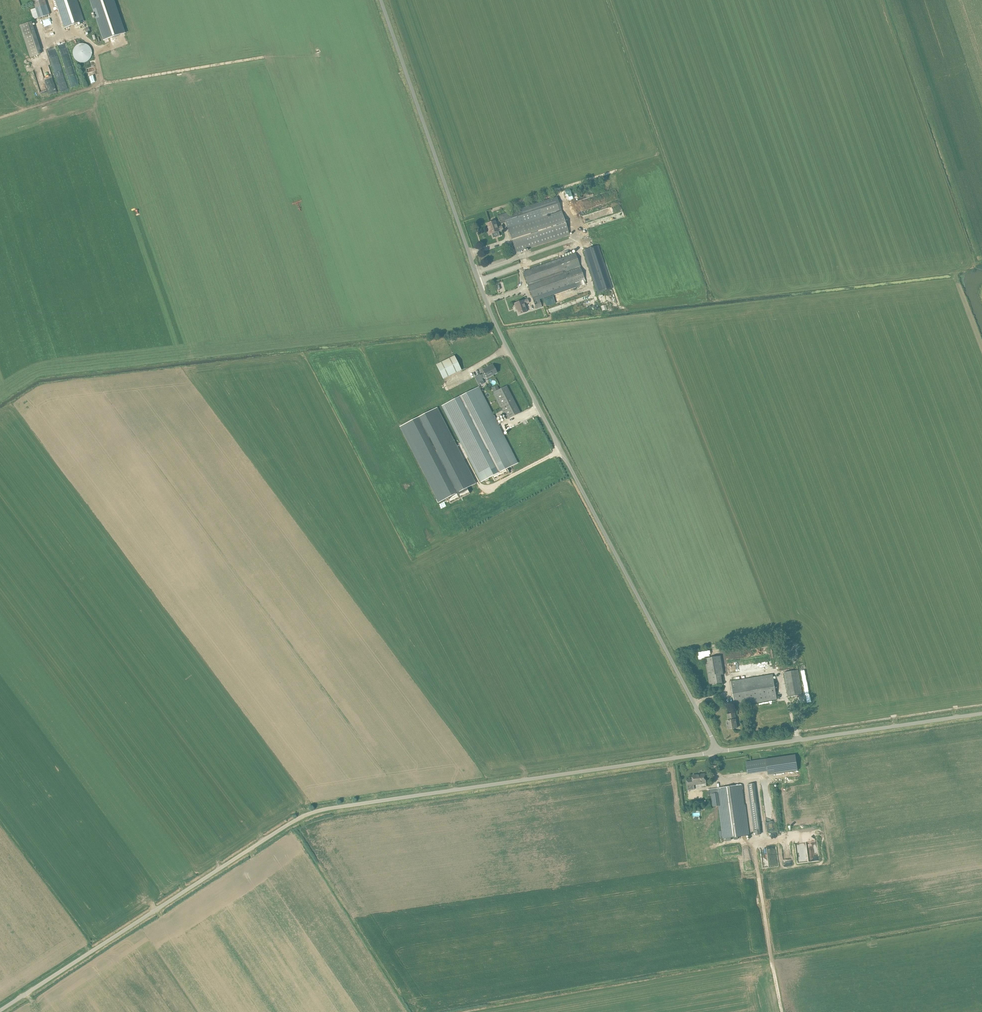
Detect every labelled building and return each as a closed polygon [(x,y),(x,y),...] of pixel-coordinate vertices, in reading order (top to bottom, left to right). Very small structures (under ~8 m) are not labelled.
[(43,0),(33,0),(36,9),(31,11),(34,20),(48,15),(43,0)] [(77,0),(55,0),(65,28),(84,21),(77,0)] [(104,42),(126,35),(114,0),(89,0),(104,42)] [(43,21),(48,36),(51,35),(45,20),(43,21)] [(42,54),(32,22),(20,26),(30,57),(42,54)] [(84,44),(83,43),(81,44),(79,44),(77,45),(76,46),(75,48),(74,49),(73,51),(73,53),(73,55),(73,56),(74,58),(75,60),(77,61),(79,62),(80,62),(82,63),(84,62),(86,62),(88,61),(89,60),(90,58),(91,57),(92,55),(92,53),(92,51),(91,50),(90,48),(89,46),(88,45),(86,44),(84,44)] [(575,202),(571,189),(562,192),(566,205),(575,202)] [(578,201),(579,203),(596,198),(595,193),(589,195),(589,197),(578,201)] [(559,202),(557,197),(503,214),(498,216),(501,224),(506,222),(508,227),(509,226),(510,227),(508,228),(516,252),(569,234),(561,210),(521,224),(520,223),(561,209),(559,202)] [(492,222),(487,224),(489,230),(488,231),(489,234),(492,234),(493,238),(499,236),(498,232),(503,230),(502,227),(497,228),(494,221),(492,222)] [(612,289),(598,246),(584,250),(598,293),(612,289)] [(525,271),(523,272),(532,297),(538,295),(540,299),(577,286),(578,287),(583,285),(581,280),(585,278),(575,253),(573,254),(533,268),(525,271)] [(529,303),(528,299),(514,304),(515,308),(516,307),(519,315),(527,312),(524,304),(529,303)] [(539,299),(533,301),(536,309),(542,307),(539,299)] [(461,370),(454,356),(437,365),(443,379),(461,370)] [(497,373),(493,365),(483,370),(484,374),(480,376),(479,374),(475,377),(479,385),(484,383),(482,379),(486,377),(486,378),(497,373)] [(518,463),(479,387),(441,406),(481,482),(492,477),(494,481),(509,474),(507,469),(518,463)] [(519,413),(506,387),(493,393),(507,419),(519,413)] [(439,502),(447,498),(450,504),(470,494),(467,488),(476,483),(438,409),(400,428),(439,502)] [(723,674),(720,656),(705,659),(710,687),(722,685),(720,675),(723,674)] [(803,695),(798,670),(784,672),(788,698),(803,695)] [(777,699),(772,674),(731,681),(735,706),(777,699)] [(737,728),(735,713),(728,714),(729,721),(727,721),(728,730),(737,728)] [(747,774),(767,772),(767,775),(797,771),(795,755),(745,761),(747,774)] [(706,782),(705,774),(692,776),(693,779),(686,780),(687,786),(698,784),(698,783),(706,782)] [(760,829),(754,784),(748,784),(754,830),(754,835),(761,835),(760,829)] [(707,789),(708,794),(711,794),(713,806),(719,806),(722,831),(719,831),(720,837),(722,837),(723,839),(734,838),(734,840),(738,839),(738,837),(748,836),(742,785),(707,789)] [(807,852),(803,853),(802,851),(797,852),(798,863),(808,861),(807,852)]
